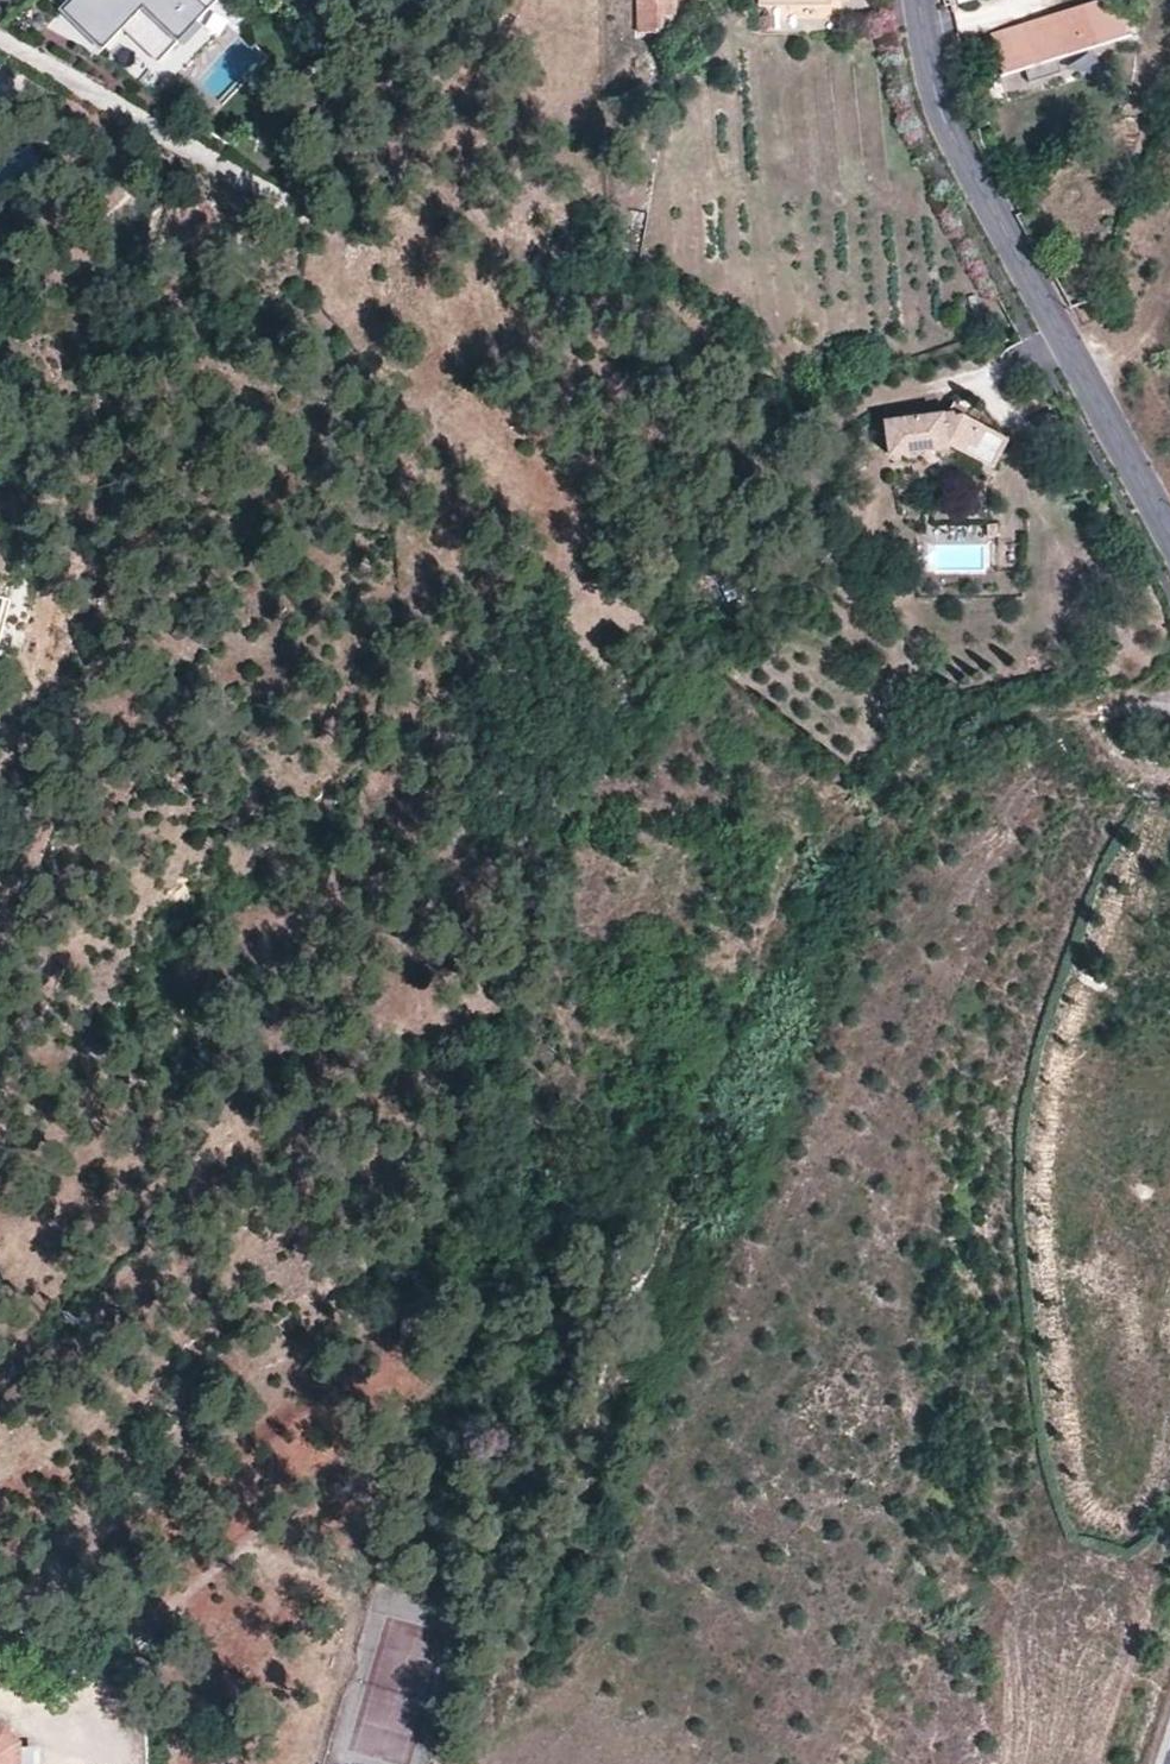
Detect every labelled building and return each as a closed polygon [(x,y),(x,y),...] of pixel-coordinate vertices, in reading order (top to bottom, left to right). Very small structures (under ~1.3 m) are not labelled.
[(159,64),(218,1),(217,0),(73,0),(47,28),(98,56),(124,29),(159,64)] [(1113,2),(993,37),(1004,74),(1124,38),(1113,2)] [(668,37),(668,6),(643,7),(644,38),(668,37)] [(956,453),(1005,478),(1019,447),(963,419),(956,422),(954,416),(893,426),(899,464),(956,453)] [(996,521),(985,522),(986,531),(997,531),(996,521)] [(13,1752),(13,1743),(0,1731),(0,1763),(14,1763),(13,1752)] [(13,1752),(14,1763),(34,1763),(34,1751),(13,1752)]
